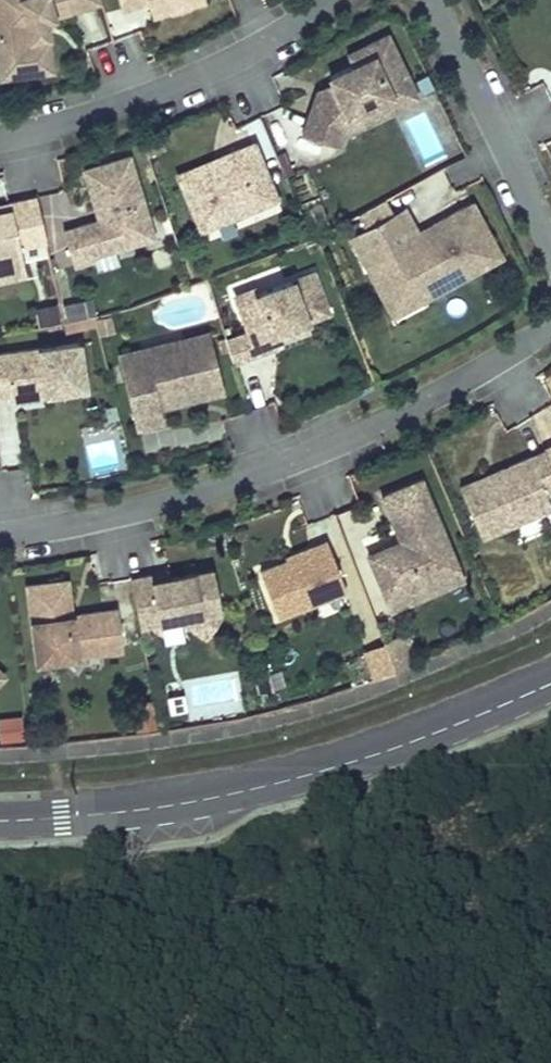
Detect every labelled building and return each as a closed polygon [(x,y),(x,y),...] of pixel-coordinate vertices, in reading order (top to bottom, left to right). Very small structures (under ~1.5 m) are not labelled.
[(99,0),(0,0),(0,76),(38,71),(34,35),(26,35),(24,23),(44,16),(99,0)] [(148,10),(168,3),(180,0),(145,0),(148,10)] [(184,0),(180,0),(168,3),(170,11),(185,6),(184,0)] [(88,45),(105,40),(95,9),(78,14),(88,45)] [(44,16),(24,23),(26,35),(34,35),(38,71),(51,69),(44,16)] [(393,102),(413,92),(384,31),(363,42),(369,52),(349,62),(326,73),(329,80),(334,91),(308,103),(299,130),(334,142),(339,128),(344,112),(387,91),(393,102)] [(363,42),(343,51),(349,62),(369,52),(363,42)] [(314,87),(308,103),(334,91),(329,80),(314,87)] [(344,112),(339,128),(393,102),(387,91),(344,112)] [(221,162),(178,180),(198,226),(273,195),(250,140),(218,153),(221,162)] [(146,216),(126,152),(81,166),(93,207),(100,205),(103,215),(96,216),(60,228),(71,260),(89,255),(87,247),(111,240),(112,246),(134,239),(131,229),(135,220),(146,216)] [(218,153),(175,171),(178,180),(221,162),(218,153)] [(18,250),(17,244),(44,238),(34,194),(7,200),(8,206),(0,208),(0,254),(18,250)] [(390,210),(347,233),(364,265),(377,257),(397,293),(446,266),(452,278),(498,253),(469,199),(429,221),(432,225),(423,230),(421,225),(415,228),(403,235),(390,210)] [(402,203),(390,210),(403,235),(415,228),(402,203)] [(100,205),(93,207),(96,216),(103,215),(100,205)] [(131,229),(134,239),(151,234),(146,216),(135,220),(131,229)] [(429,221),(421,225),(423,230),(432,225),(429,221)] [(377,257),(364,265),(390,312),(452,278),(446,266),(397,293),(377,257)] [(324,308),(310,269),(254,291),(252,286),(232,293),(246,330),(254,349),(274,341),(273,339),(269,329),(289,321),(290,315),(300,311),(302,316),(324,308)] [(64,302),(67,320),(96,316),(93,297),(64,302)] [(62,304),(36,306),(38,323),(63,322),(62,304)] [(289,321),(269,329),(273,339),(306,326),(302,316),(300,311),(290,315),(289,321)] [(108,313),(94,316),(97,329),(111,327),(108,313)] [(246,330),(225,338),(233,357),(254,349),(246,330)] [(140,347),(118,352),(136,424),(158,419),(155,407),(153,401),(194,391),(195,394),(219,388),(204,331),(181,337),(183,345),(142,355),(140,347)] [(181,337),(140,347),(142,355),(183,345),(181,337)] [(76,340),(0,350),(0,392),(6,391),(32,387),(33,391),(42,390),(82,384),(76,340)] [(32,387),(6,391),(7,398),(43,393),(42,390),(33,391),(32,387)] [(194,391),(153,401),(155,407),(195,397),(195,394),(194,391)] [(541,447),(542,448),(550,469),(550,443),(541,447)] [(457,484),(478,534),(548,504),(542,489),(550,485),(550,469),(542,448),(457,484)] [(417,475),(377,492),(394,530),(399,528),(404,539),(383,548),(381,543),(364,550),(383,594),(455,563),(417,475)] [(397,537),(381,543),(383,548),(404,539),(399,528),(394,530),(397,537)] [(285,557),(257,568),(275,613),(343,586),(324,538),(307,545),(308,548),(285,557)] [(307,545),(284,554),(285,557),(308,548),(307,545)] [(455,563),(383,594),(388,606),(460,575),(455,563)] [(175,616),(189,626),(198,612),(200,611),(192,570),(167,576),(149,579),(148,573),(128,577),(137,625),(158,621),(157,619),(175,616)] [(166,570),(148,573),(149,579),(167,576),(166,570)] [(24,582),(34,658),(121,646),(115,606),(78,611),(78,615),(70,616),(69,612),(65,577),(24,582)] [(270,687),(265,666),(252,669),(258,690),(270,687)] [(231,679),(190,685),(193,707),(234,701),(231,679)] [(24,738),(22,714),(0,716),(0,741),(24,738)]
